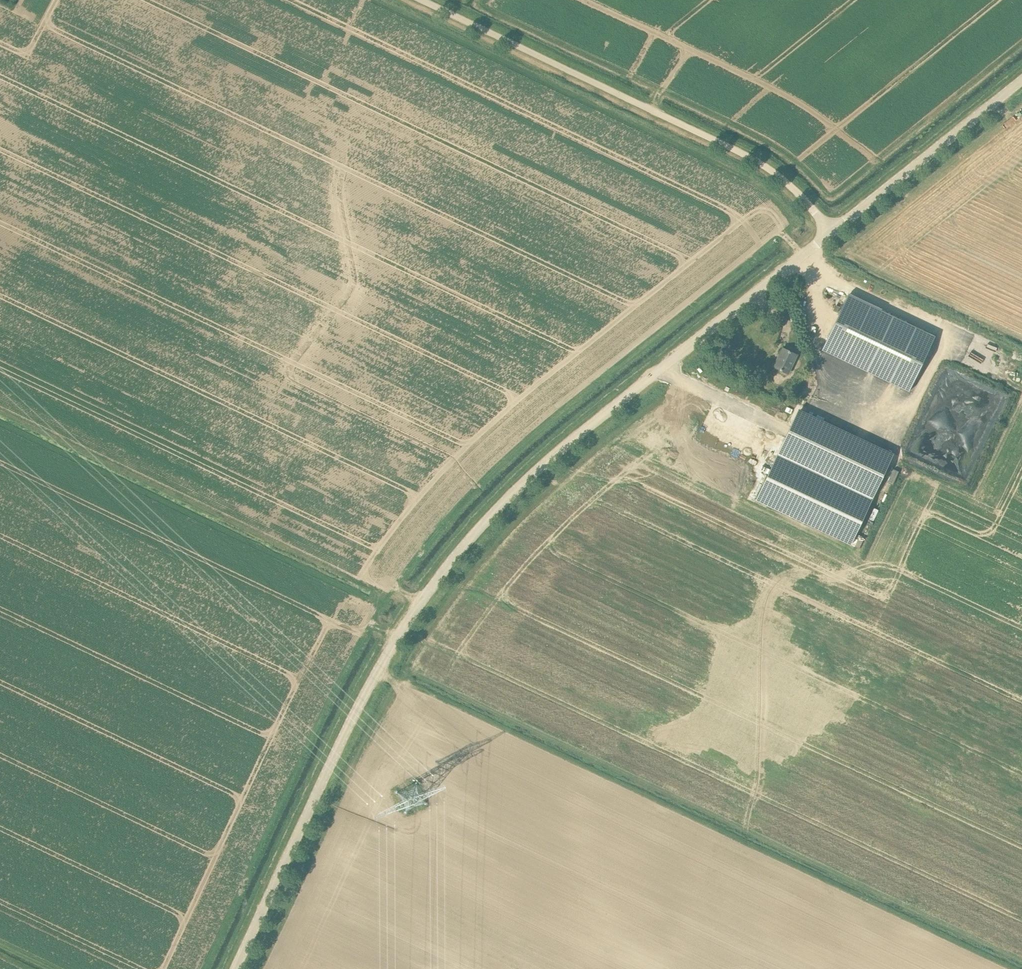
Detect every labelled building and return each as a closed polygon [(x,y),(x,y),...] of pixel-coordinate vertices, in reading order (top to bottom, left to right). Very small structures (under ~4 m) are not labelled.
[(849,293),(822,350),(909,391),(935,336),(881,310),(882,309),(849,293)] [(788,374),(797,355),(783,348),(774,367),(788,374)] [(850,543),(892,454),(800,411),(758,499),(850,543)]
